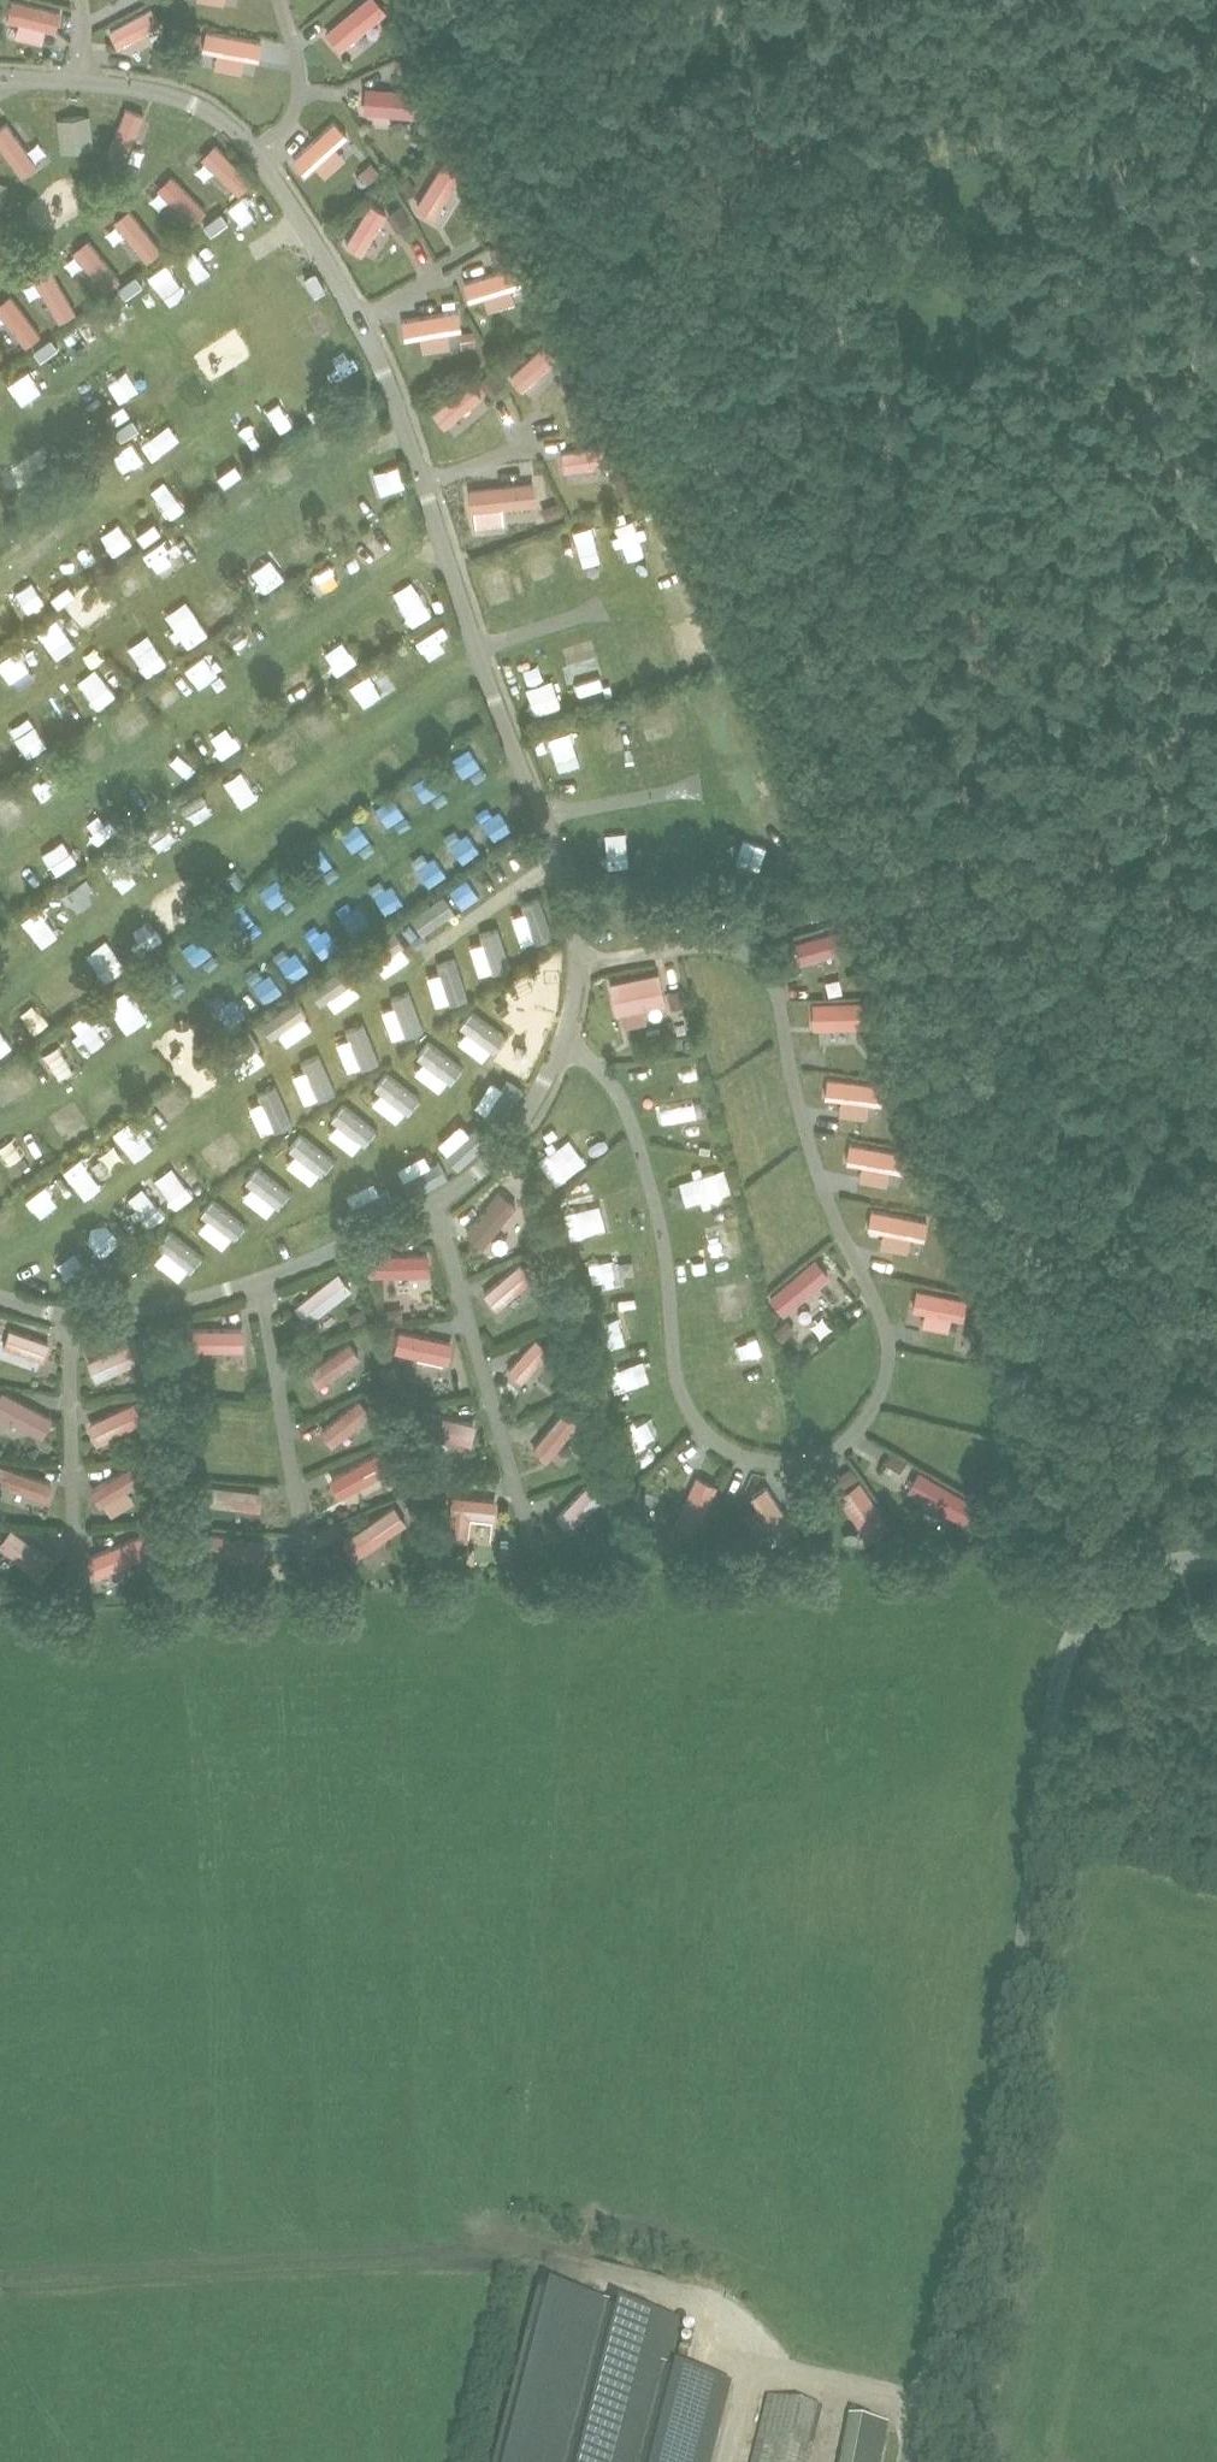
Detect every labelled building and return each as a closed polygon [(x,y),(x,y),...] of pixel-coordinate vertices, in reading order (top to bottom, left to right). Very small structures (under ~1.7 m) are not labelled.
[(13,41),(52,47),(54,32),(64,34),(68,11),(20,3),(13,41)] [(384,7),(340,48),(360,68),(403,28),(384,7)] [(162,40),(154,17),(119,29),(127,52),(162,40)] [(377,102),(376,128),(435,130),(436,104),(377,102)] [(135,166),(150,116),(133,112),(119,161),(135,166)] [(30,178),(44,168),(12,120),(0,129),(0,134),(30,178)] [(223,146),(208,159),(230,185),(246,172),(223,146)] [(427,215),(446,231),(482,191),(462,174),(427,215)] [(178,176),(165,189),(199,225),(213,212),(178,176)] [(154,264),(169,251),(134,209),(119,222),(154,264)] [(383,211),(352,244),(373,263),(404,230),(383,211)] [(99,277),(114,267),(95,239),(80,249),(99,277)] [(64,321),(81,312),(55,265),(39,273),(64,321)] [(15,292),(1,302),(32,346),(46,335),(15,292)] [(337,321),(281,348),(305,399),(362,373),(337,321)] [(520,385),(535,402),(572,371),(557,354),(520,385)] [(30,384),(50,370),(43,359),(22,372),(30,384)] [(479,387),(441,418),(458,439),(496,408),(479,387)] [(14,420),(0,390),(0,427),(14,420)] [(566,406),(572,425),(590,420),(584,401),(566,406)] [(157,440),(182,432),(174,407),(149,415),(157,440)] [(128,471),(153,454),(134,426),(109,444),(128,471)] [(218,484),(243,471),(227,441),(203,453),(218,484)] [(49,443),(26,457),(39,477),(61,464),(49,443)] [(562,452),(564,470),(612,464),(610,447),(562,452)] [(168,484),(185,502),(206,483),(189,465),(168,484)] [(380,475),(388,502),(416,493),(407,467),(380,475)] [(614,473),(617,494),(635,491),(633,470),(614,473)] [(0,475),(0,507),(1,508),(20,491),(4,472),(0,475)] [(476,514),(544,512),(544,490),(475,492),(476,514)] [(44,494),(19,503),(32,538),(57,529),(44,494)] [(7,562),(32,544),(11,514),(0,522),(0,553),(7,562)] [(359,578),(380,566),(368,545),(347,558),(359,578)] [(270,593),(292,581),(280,558),(258,570),(270,593)] [(414,600),(423,625),(445,617),(437,593),(414,600)] [(60,619),(39,635),(62,666),(83,650),(60,619)] [(11,640),(0,627),(0,650),(11,640)] [(207,686),(224,675),(209,653),(192,665),(207,686)] [(111,706),(134,696),(124,673),(101,683),(111,706)] [(170,680),(151,696),(170,717),(188,700),(170,680)] [(274,704),(257,715),(269,733),(286,722),(274,704)] [(308,721),(315,732),(334,720),(327,708),(308,721)] [(293,731),(275,745),(298,774),(315,760),(293,731)] [(581,772),(580,749),(552,750),(553,773),(581,772)] [(40,776),(51,796),(71,785),(60,765),(40,776)] [(240,806),(264,791),(249,769),(226,784),(240,806)] [(384,805),(395,824),(417,811),(406,793),(384,805)] [(209,797),(187,808),(194,821),(216,810),(209,797)] [(358,825),(372,861),(394,852),(380,817),(358,825)] [(520,820),(500,827),(506,843),(526,835),(520,820)] [(176,824),(165,827),(171,848),(183,844),(176,824)] [(255,839),(270,871),(290,862),(275,830),(255,839)] [(74,877),(93,864),(77,841),(58,854),(74,877)] [(746,849),(748,882),(766,881),(764,848),(746,849)] [(516,890),(532,878),(517,857),(501,868),(516,890)] [(267,891),(282,913),(301,899),(285,878),(267,891)] [(472,913),(493,905),(485,883),(464,891),(472,913)] [(432,916),(439,937),(457,931),(450,910),(432,916)] [(792,943),(798,964),(856,947),(850,927),(792,943)] [(401,968),(419,958),(407,938),(390,949),(401,968)] [(475,970),(457,979),(467,1002),(486,993),(475,970)] [(611,984),(617,1013),(664,1004),(658,975),(611,984)] [(433,1000),(413,1013),(426,1035),(447,1022),(433,1000)] [(821,1035),(868,1037),(869,1010),(822,1008),(821,1035)] [(94,1059),(114,1045),(91,1013),(71,1027),(94,1059)] [(252,1077),(279,1063),(261,1029),(234,1043),(252,1077)] [(54,1076),(73,1066),(61,1044),(42,1053),(54,1076)] [(153,1053),(137,1063),(155,1092),(171,1082),(153,1053)] [(263,1079),(274,1095),(287,1085),(276,1070),(263,1079)] [(406,1072),(390,1080),(401,1101),(417,1094),(406,1072)] [(371,1088),(352,1096),(363,1122),(382,1114),(371,1088)] [(64,1132),(73,1147),(93,1135),(84,1121),(64,1132)] [(231,1133),(214,1142),(230,1173),(248,1164),(231,1133)] [(577,1142),(559,1158),(575,1176),(593,1160),(577,1142)] [(490,1249),(521,1200),(502,1188),(471,1236),(490,1249)] [(197,1229),(220,1217),(214,1205),(191,1217),(197,1229)] [(433,1272),(432,1249),(372,1252),(374,1275),(433,1272)] [(489,1291),(504,1309),(541,1279),(525,1260),(489,1291)] [(794,1322),(842,1287),(827,1266),(779,1300),(794,1322)] [(319,1319),(358,1284),(342,1268),(304,1303),(319,1319)] [(973,1341),(980,1312),(934,1300),(926,1328),(973,1341)] [(250,1349),(249,1326),(192,1327),(193,1351),(250,1349)] [(8,1347),(51,1362),(58,1341),(15,1327),(8,1347)] [(792,1348),(808,1339),(801,1328),(786,1337),(792,1348)] [(460,1336),(402,1331),(400,1354),(458,1359),(460,1336)] [(529,1381),(557,1350),(542,1336),(513,1367),(529,1381)] [(328,1386),(367,1357),(353,1340),(315,1369),(328,1386)] [(101,1379),(138,1366),(130,1343),(93,1356),(101,1379)] [(57,1417),(11,1388),(0,1406),(0,1410),(44,1438),(57,1417)] [(340,1445),(376,1411),(362,1396),(326,1430),(340,1445)] [(94,1423),(104,1441),(148,1418),(138,1399),(94,1423)] [(550,1461),(587,1424),(572,1409),(535,1446),(550,1461)] [(476,1439),(478,1417),(426,1412),(424,1435),(476,1439)] [(346,1498),(398,1465),(386,1446),(333,1478),(346,1498)] [(96,1487),(107,1504),(141,1482),(131,1465),(96,1487)] [(845,1479),(850,1493),(868,1485),(863,1472),(845,1479)] [(904,1492),(961,1525),(973,1505),(916,1472),(904,1492)] [(713,1519),(727,1489),(704,1478),(690,1508),(713,1519)] [(560,1514),(575,1530),(611,1497),(596,1481),(560,1514)] [(216,1489),(217,1507),(268,1504),(267,1486),(216,1489)] [(846,1500),(864,1528),(887,1514),(869,1486),(846,1500)] [(493,1520),(495,1501),(452,1496),(448,1538),(467,1540),(470,1517),(493,1520)] [(362,1557),(413,1522),(400,1503),(349,1538),(362,1557)] [(30,1546),(24,1527),(4,1533),(10,1552),(30,1546)] [(99,1572),(159,1555),(153,1533),(93,1549),(99,1572)] [(730,2387),(731,2381),(669,2365),(680,2325),(540,2290),(496,2461),(710,2461),(730,2387)] [(769,2396),(753,2461),(805,2461),(818,2408),(769,2396)] [(841,2461),(884,2461),(891,2429),(850,2421),(841,2461)]
